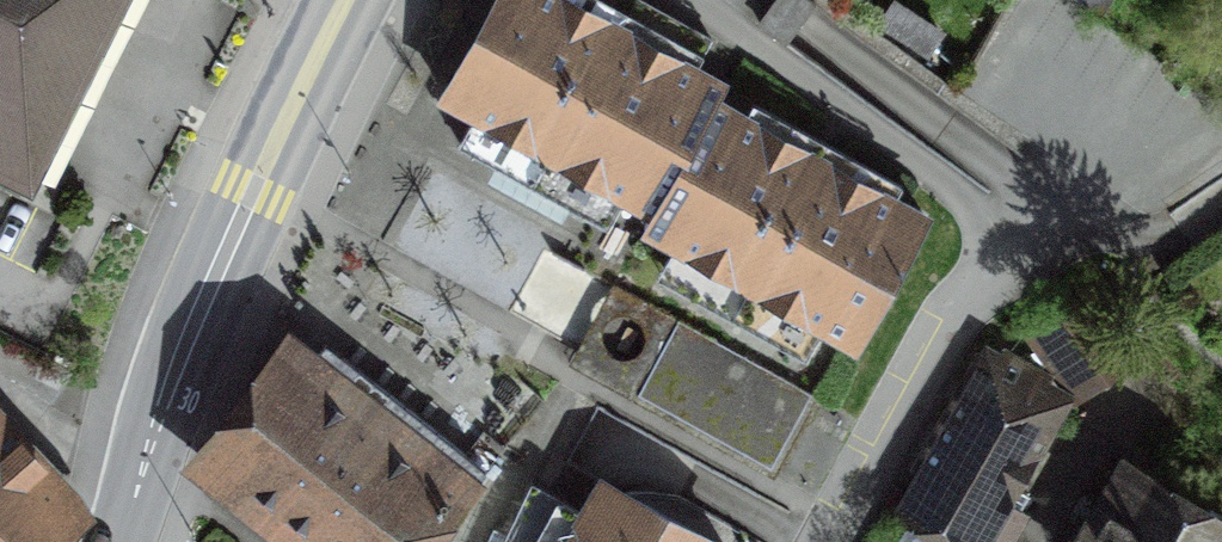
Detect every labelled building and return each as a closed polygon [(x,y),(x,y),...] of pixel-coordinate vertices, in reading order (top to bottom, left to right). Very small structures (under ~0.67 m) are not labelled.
[(8,159),(67,44),(90,0),(0,0),(0,155),(8,159)] [(653,210),(716,102),(725,86),(693,69),(710,38),(652,6),(634,38),(619,30),(603,21),(615,0),(497,0),(444,95),(477,113),(459,144),(607,225),(624,194),(653,210)] [(939,29),(904,3),(886,27),(921,53),(939,29)] [(716,102),(653,210),(644,226),(855,342),(925,216),(822,160),(716,102)] [(1125,347),(1093,296),(1036,332),(1068,383),(1125,347)] [(801,395),(677,325),(640,390),(764,460),(801,395)] [(1047,404),(1024,390),(1034,373),(1000,353),(970,404),(953,393),(909,465),(926,475),(897,525),(925,541),(1005,541),(1035,493),(1004,475),(1047,404)] [(308,541),(430,541),(486,470),(340,355),(323,377),(294,354),(208,464),(308,541)] [(80,506),(18,439),(0,459),(0,541),(48,541),(80,506)] [(1126,470),(1086,541),(1221,541),(1221,522),(1126,470)] [(602,483),(586,513),(535,485),(504,541),(710,541),(602,483)]
